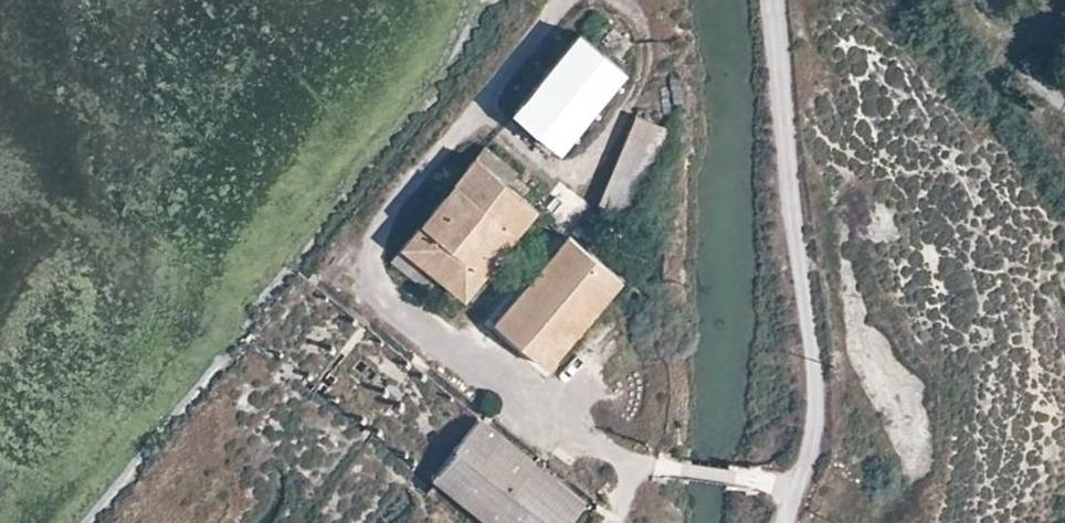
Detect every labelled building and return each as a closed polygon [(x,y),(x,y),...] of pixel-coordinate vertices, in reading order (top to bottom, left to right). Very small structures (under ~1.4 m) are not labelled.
[(517,112),(563,150),(627,71),(582,33),(517,112)] [(605,204),(636,216),(671,129),(640,116),(605,204)] [(404,249),(444,281),(468,300),(540,211),(477,160),(404,249)] [(615,296),(627,281),(572,236),(499,324),(555,369),(559,364),(581,337),(615,296)] [(444,281),(404,249),(393,262),(433,294),(444,281)] [(588,504),(309,279),(260,339),(356,415),(488,522),(573,522),(588,504)] [(641,293),(627,281),(615,296),(630,306),(641,293)] [(595,349),(581,337),(559,364),(573,376),(595,349)] [(322,452),(338,464),(347,450),(334,438),(322,452)]
